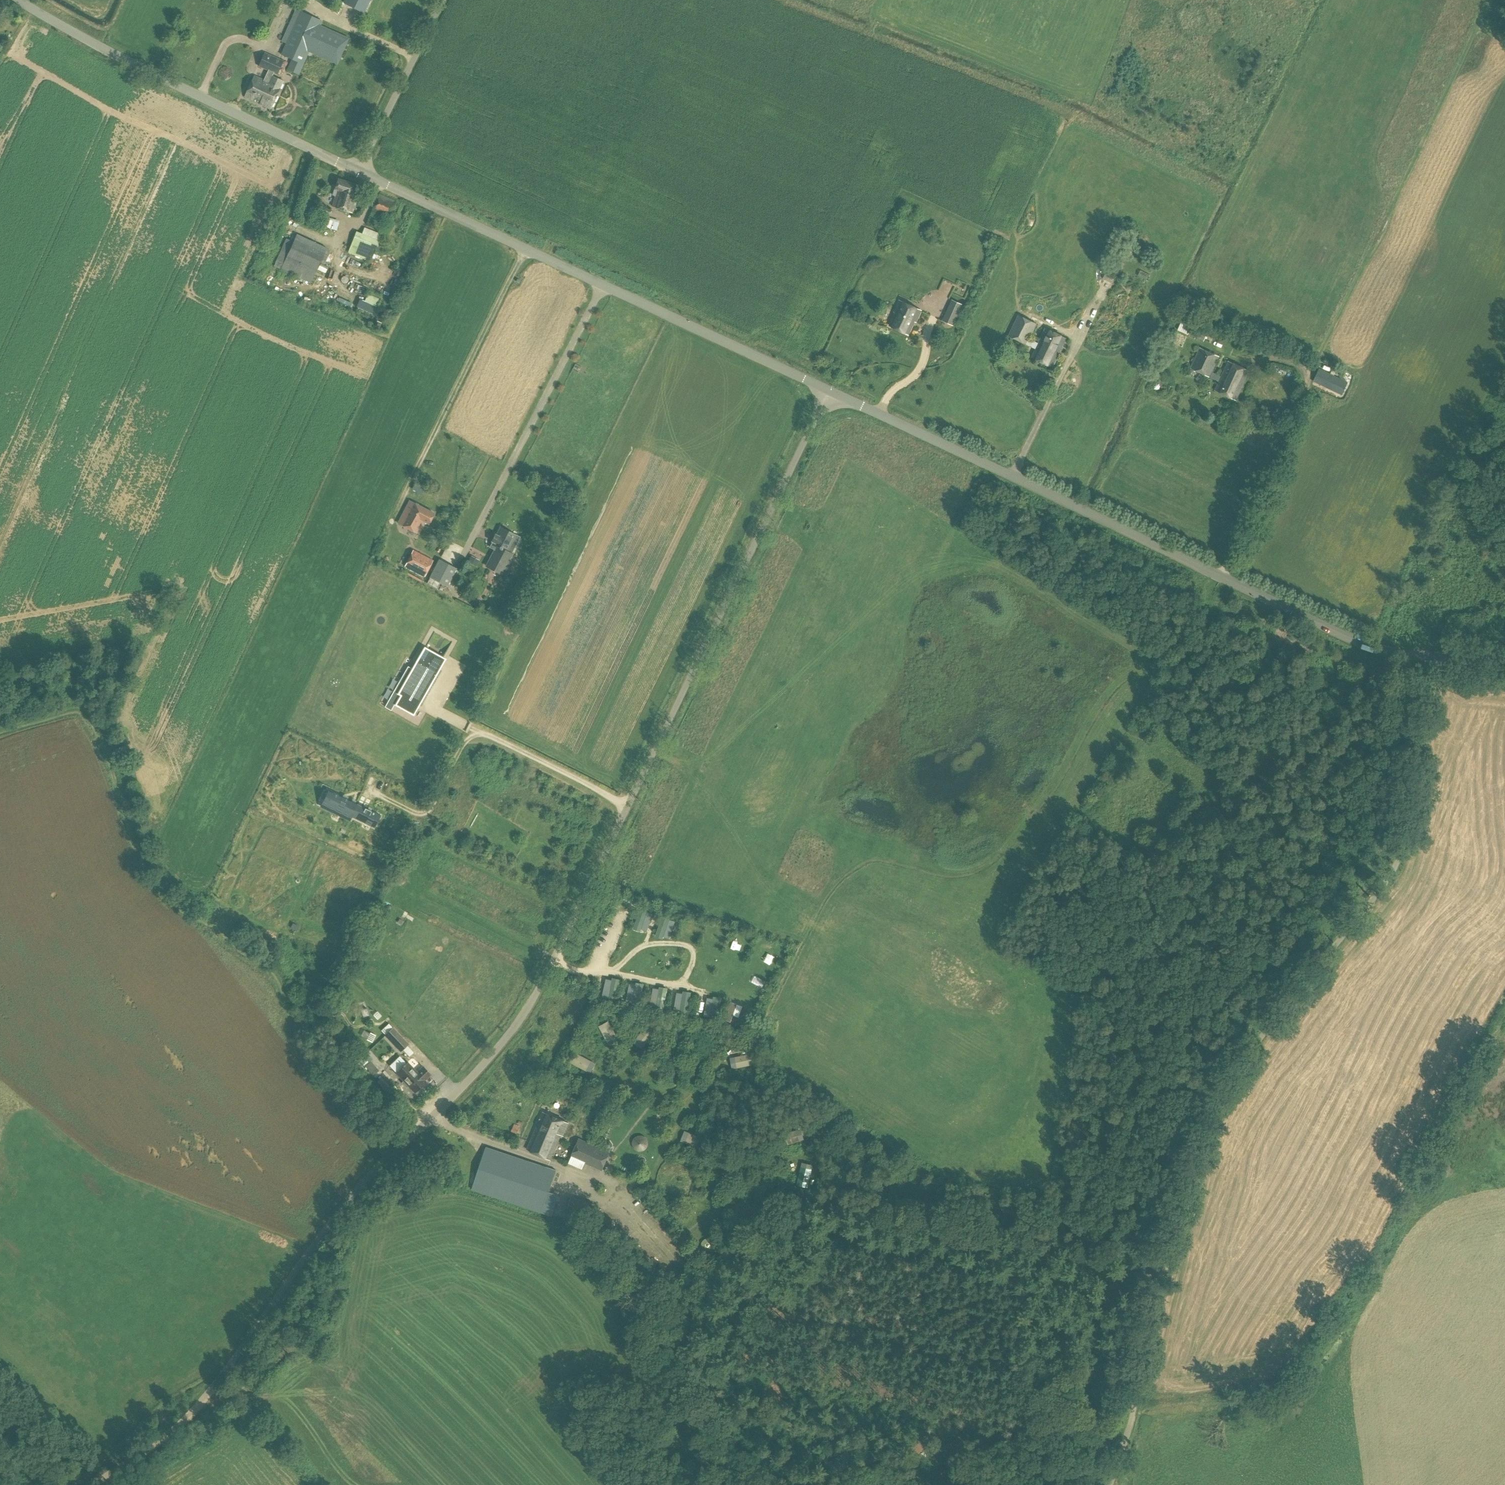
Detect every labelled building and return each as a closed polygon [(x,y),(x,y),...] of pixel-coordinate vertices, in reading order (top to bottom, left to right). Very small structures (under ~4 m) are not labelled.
[(363,15),(371,0),(345,0),(343,4),(363,15)] [(280,55),(291,59),(286,70),(298,75),(308,52),(337,65),(349,37),(321,25),(323,21),(296,9),(281,41),(285,43),(280,55)] [(277,75),(283,60),(264,52),(258,66),(268,71),(265,79),(255,75),(245,97),(271,108),(284,81),(273,76),(274,73),(277,75)] [(353,214),(362,186),(338,178),(333,195),(335,195),(331,207),(353,214)] [(389,218),(396,201),(379,194),(371,211),(389,218)] [(336,230),(339,221),(328,218),(325,227),(336,230)] [(370,262),(378,241),(367,237),(367,236),(356,232),(348,253),(370,262)] [(327,248),(297,234),(293,242),(286,238),(273,266),(310,283),(320,262),(323,264),(330,250),(327,249),(327,248)] [(1113,269),(1117,260),(1113,258),(1108,267),(1113,269)] [(321,263),(318,270),(325,273),(328,266),(321,263)] [(916,322),(921,311),(899,301),(894,312),(896,313),(890,326),(908,334),(914,321),(916,322)] [(949,306),(944,316),(955,321),(960,311),(949,306)] [(1039,343),(1029,339),(1037,323),(1019,315),(1009,336),(1036,349),(1032,358),(1052,367),(1066,338),(1046,328),(1039,343)] [(1204,340),(1208,332),(1192,325),(1188,333),(1204,340)] [(1210,377),(1220,356),(1200,347),(1190,368),(1210,377)] [(1236,400),(1250,371),(1228,361),(1215,391),(1236,400)] [(1342,394),(1348,382),(1320,369),(1314,381),(1342,394)] [(429,524),(434,513),(409,501),(398,523),(403,526),(414,532),(414,531),(420,535),(426,523),(429,524)] [(508,532),(500,528),(492,544),(497,546),(486,566),(502,575),(503,573),(506,574),(510,566),(507,564),(513,554),(511,554),(518,540),(507,534),(508,532)] [(433,560),(413,550),(404,566),(424,577),(433,560)] [(439,559),(429,577),(447,587),(457,569),(439,559)] [(413,715),(445,659),(424,647),(397,694),(399,696),(395,705),(413,715)] [(335,793),(327,810),(350,821),(352,817),(375,828),(380,815),(335,793)] [(396,899),(394,904),(402,908),(405,903),(396,899)] [(375,945),(378,939),(372,936),(369,943),(375,945)] [(609,1021),(599,1026),(607,1042),(617,1037),(609,1021)] [(648,1024),(636,1038),(645,1045),(657,1031),(648,1024)] [(400,1052),(409,1044),(393,1027),(384,1035),(400,1052)] [(575,1052),(570,1062),(587,1071),(592,1061),(575,1052)] [(752,1053),(734,1057),(736,1068),(755,1064),(752,1053)] [(377,1078),(382,1074),(371,1061),(365,1066),(373,1076),(374,1075),(377,1078)] [(417,1071),(408,1062),(396,1073),(403,1081),(401,1083),(406,1088),(408,1086),(414,1093),(427,1081),(426,1080),(431,1074),(423,1066),(417,1071)] [(390,1086),(382,1077),(377,1081),(386,1090),(390,1086)] [(427,1099),(435,1091),(431,1087),(423,1094),(427,1099)] [(563,1136),(569,1123),(543,1112),(527,1150),(550,1160),(561,1135),(563,1136)] [(797,1130),(779,1135),(782,1146),(800,1141),(797,1130)] [(689,1132),(685,1143),(702,1150),(706,1139),(689,1132)] [(638,1135),(634,1138),(632,1143),(633,1148),(637,1151),(642,1152),(647,1149),(649,1144),(647,1139),(643,1136),(638,1135)] [(610,1153),(579,1139),(579,1140),(571,1157),(568,1163),(582,1169),(585,1163),(602,1171),(610,1153)] [(552,1216),(558,1197),(548,1193),(556,1171),(486,1147),(472,1189),(552,1216)] [(736,1159),(721,1154),(718,1162),(733,1167),(736,1159)] [(801,1167),(797,1185),(808,1188),(812,1169),(801,1167)] [(598,1228),(608,1219),(602,1212),(592,1221),(598,1228)] [(601,1237),(616,1223),(610,1217),(596,1231),(601,1237)] [(702,1244),(702,1245),(702,1246),(702,1247),(702,1248),(703,1248),(703,1249),(704,1249),(704,1250),(705,1250),(706,1251),(707,1251),(708,1251),(709,1251),(710,1251),(711,1251),(711,1250),(712,1250),(712,1249),(713,1249),(713,1248),(714,1248),(714,1247),(714,1246),(715,1246),(715,1245),(715,1244),(714,1243),(714,1242),(714,1241),(713,1241),(713,1240),(712,1240),(712,1239),(711,1239),(710,1238),(709,1238),(708,1238),(707,1238),(706,1238),(706,1239),(705,1239),(704,1239),(704,1240),(703,1240),(703,1241),(702,1241),(702,1242),(702,1243),(702,1244)] [(721,1262),(725,1256),(715,1250),(711,1257),(721,1262)]
